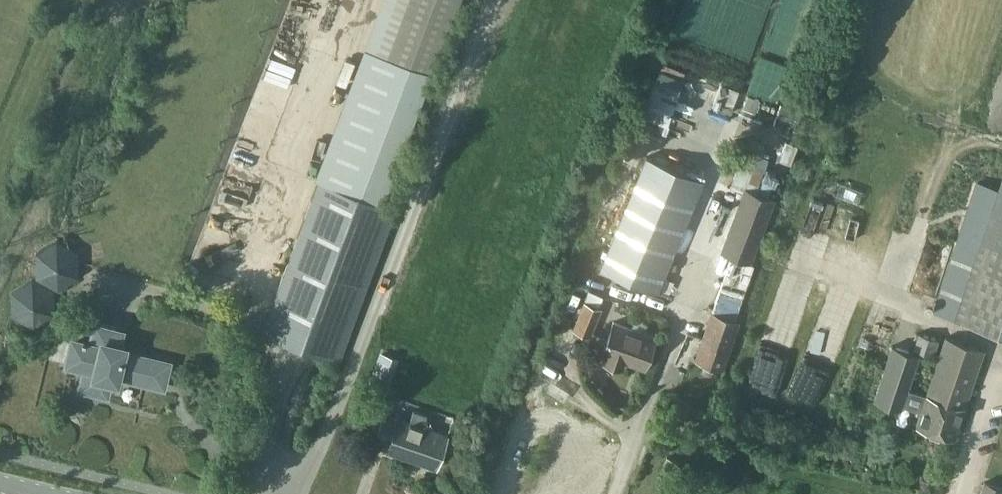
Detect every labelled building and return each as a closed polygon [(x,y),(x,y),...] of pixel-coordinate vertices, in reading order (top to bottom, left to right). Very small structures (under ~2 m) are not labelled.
[(461,0),(410,0),(389,55),(428,70),(434,72),(461,0)] [(647,156),(601,269),(659,291),(659,290),(662,291),(668,276),(665,275),(704,179),(647,156)] [(341,358),(397,208),(321,180),(264,329),(341,358)] [(961,235),(936,311),(1001,333),(1001,183),(1000,189),(979,181),(961,235)] [(777,201),(749,190),(725,252),(752,263),(777,201)] [(35,252),(35,277),(58,289),(79,277),(79,251),(57,239),(35,252)] [(55,314),(55,291),(34,279),(14,292),(14,315),(34,327),(55,314)] [(584,300),(573,329),(591,336),(602,308),(584,300)] [(713,312),(696,359),(723,368),(739,322),(713,312)] [(623,367),(626,360),(645,367),(656,337),(615,321),(603,351),(606,352),(603,360),(623,367)] [(128,372),(165,380),(169,363),(124,352),(126,347),(119,345),(122,330),(97,324),(92,345),(89,343),(86,343),(87,341),(80,339),(79,342),(77,342),(76,345),(71,344),(68,357),(72,358),(70,363),(86,367),(81,387),(84,388),(83,391),(104,395),(104,394),(107,395),(110,380),(117,381),(119,376),(127,378),(128,372)] [(895,339),(875,397),(902,406),(903,402),(922,408),(917,424),(955,437),(985,350),(946,337),(927,394),(908,388),(916,365),(922,348),(915,345),(895,339)] [(380,354),(368,387),(388,395),(400,361),(380,354)] [(438,467),(449,435),(425,426),(429,414),(415,410),(411,422),(386,413),(377,437),(391,442),(388,450),(438,467)] [(985,481),(981,493),(1001,493),(1001,487),(985,481)]
